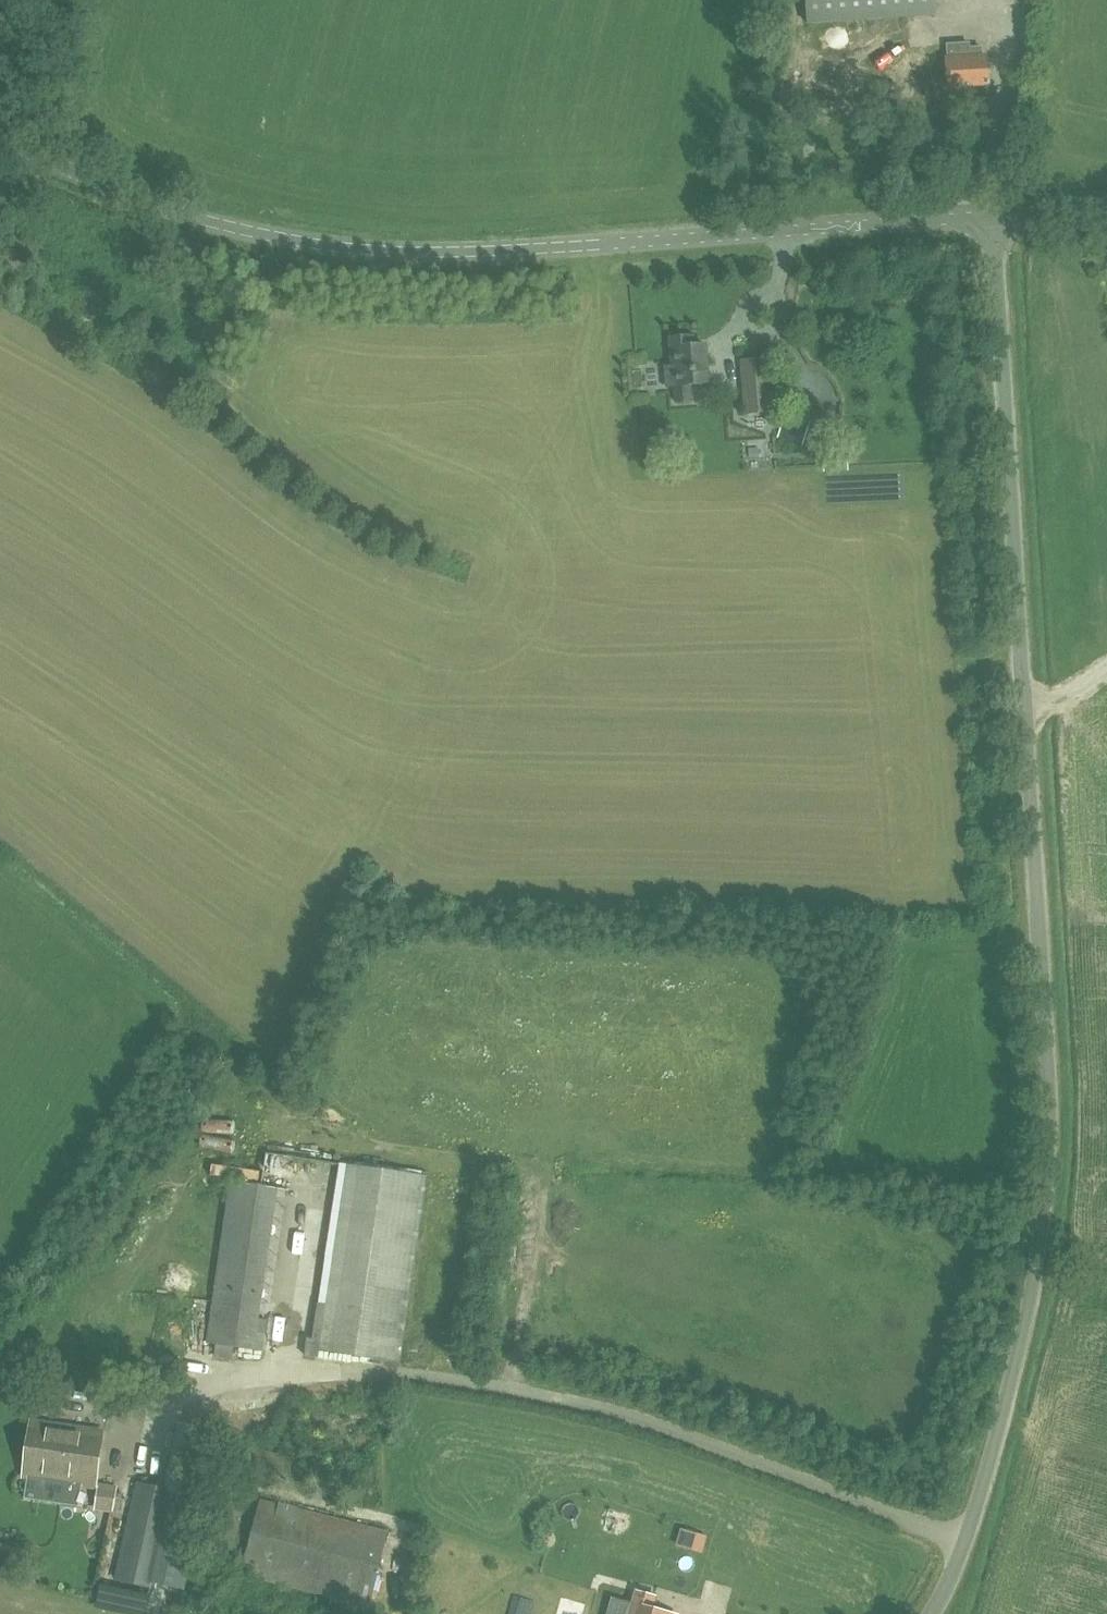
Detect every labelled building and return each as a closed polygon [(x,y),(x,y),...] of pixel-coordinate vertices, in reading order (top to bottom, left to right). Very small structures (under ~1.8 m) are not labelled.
[(936,0),(806,0),(807,23),(937,14),(936,0)] [(948,88),(989,85),(987,56),(982,56),(982,47),(969,48),(969,43),(948,45),(948,59),(946,59),(948,88)] [(692,331),(656,332),(657,367),(733,364),(732,343),(731,330),(708,330),(708,328),(692,328),(692,331)] [(779,412),(777,357),(751,358),(753,413),(779,412)] [(814,447),(820,427),(798,419),(791,439),(814,447)] [(242,1154),(244,1143),(210,1138),(208,1149),(242,1154)] [(425,1177),(343,1164),(317,1339),(308,1338),(306,1355),(315,1357),(316,1349),(398,1361),(425,1177)] [(229,1180),(207,1343),(215,1345),(215,1357),(233,1359),(234,1347),(265,1351),(269,1319),(260,1318),(279,1187),(263,1185),(229,1180)] [(23,1477),(97,1487),(105,1429),(32,1419),(23,1477)] [(125,1546),(118,1577),(156,1585),(157,1581),(186,1587),(207,1496),(221,1431),(180,1422),(164,1488),(136,1481),(135,1489),(122,1546),(125,1546)] [(102,1508),(123,1512),(125,1497),(104,1493),(102,1508)] [(248,1549),(243,1567),(251,1569),(249,1576),(264,1580),(357,1604),(356,1609),(368,1612),(370,1605),(371,1605),(390,1531),(261,1498),(248,1549)] [(652,1609),(655,1599),(655,1597),(638,1592),(637,1594),(634,1604),(631,1613),(670,1613),(652,1609)] [(574,1613),(599,1613),(601,1609),(577,1602),(574,1613)]
